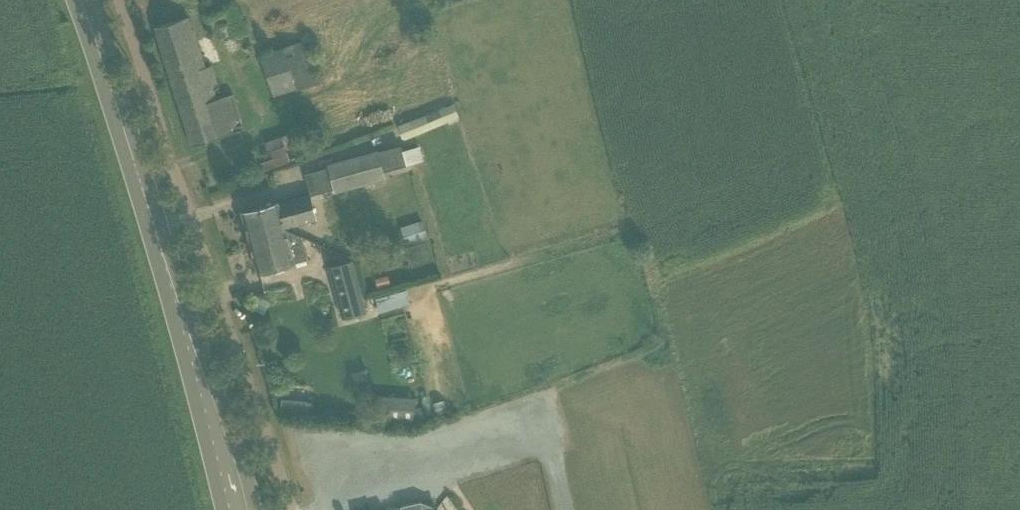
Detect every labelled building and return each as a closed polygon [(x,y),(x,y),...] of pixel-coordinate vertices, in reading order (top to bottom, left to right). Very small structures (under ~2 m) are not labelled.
[(154,27),(191,146),(245,129),(233,93),(213,100),(209,89),(218,86),(212,66),(207,68),(205,63),(202,65),(195,44),(197,43),(188,17),(154,27)] [(292,46),(260,57),(273,97),(305,86),(292,46)] [(433,111),(397,126),(402,140),(440,125),(444,123),(459,117),(453,103),(439,109),(433,111)] [(259,172),(297,157),(287,132),(249,146),(259,172)] [(329,165),(336,192),(385,179),(383,172),(406,165),(401,146),(329,165)] [(242,212),(249,239),(283,229),(282,229),(317,220),(310,194),(242,212)] [(422,221),(409,226),(414,243),(427,239),(422,221)] [(249,239),(258,273),(307,259),(302,238),(283,229),(249,239)] [(329,268),(342,317),(365,311),(351,262),(329,268)] [(388,275),(375,279),(378,290),(391,286),(388,275)] [(399,292),(375,298),(378,311),(402,305),(399,292)] [(413,421),(413,396),(381,396),(381,420),(413,421)] [(421,501),(400,506),(401,509),(423,509),(421,501)]
